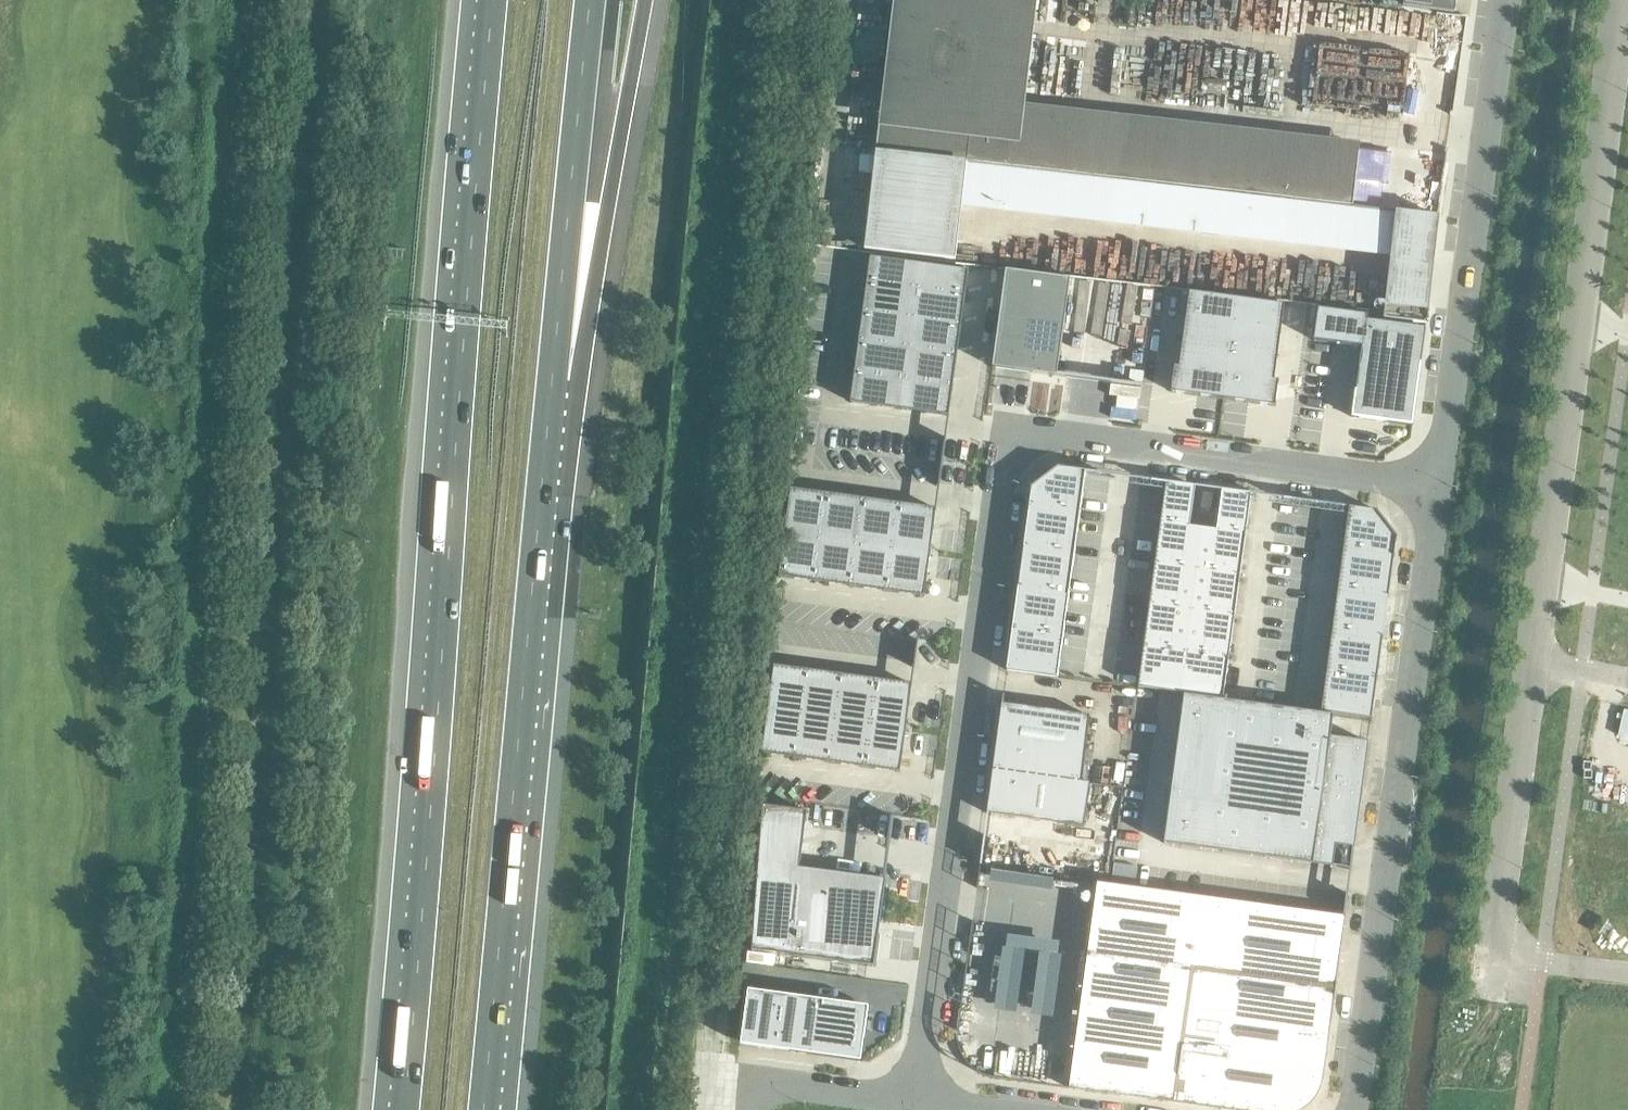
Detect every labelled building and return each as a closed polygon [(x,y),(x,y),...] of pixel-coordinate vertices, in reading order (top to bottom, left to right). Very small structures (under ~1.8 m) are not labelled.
[(865,249),(895,252),(956,259),(962,207),(968,161),(984,25),(987,0),(895,0),(876,151),(876,154),(867,229),(865,249)] [(1403,6),(1455,13),(1457,0),(1404,0),(1403,6)] [(1104,123),(1098,176),(1111,178),(1287,198),(1289,198),(1295,145),(1104,123)] [(1111,178),(1105,223),(1282,244),(1287,198),(1111,178)] [(1385,312),(1384,319),(1427,324),(1428,317),(1439,215),(1396,211),(1391,257),(1385,312)] [(871,257),(851,402),(950,416),(969,270),(871,257)] [(1006,270),(993,367),(1057,376),(1071,279),(1006,270)] [(1178,362),(1175,388),(1227,394),(1239,293),(1191,287),(1182,362),(1178,362)] [(1239,293),(1227,394),(1279,401),(1281,374),(1277,374),(1286,300),(1239,293)] [(1318,308),(1314,340),(1362,347),(1356,390),(1355,390),(1352,417),(1413,426),(1422,363),(1421,363),(1426,328),(1368,320),(1368,315),(1318,308)] [(1031,492),(1008,670),(1057,675),(1089,471),(1064,468),(1031,492)] [(1219,515),(1205,513),(1192,511),(1196,486),(1167,482),(1132,687),(1215,698),(1250,493),(1222,490),(1219,515)] [(791,488),(780,576),(784,577),(925,596),(937,508),(792,488),(791,488)] [(1214,493),(1203,492),(1201,508),(1212,509),(1214,493)] [(1348,519),(1321,712),(1373,720),(1373,715),(1373,714),(1377,680),(1378,680),(1379,675),(1378,675),(1383,639),(1384,639),(1384,634),(1383,634),(1388,598),(1389,598),(1390,593),(1389,593),(1394,557),(1395,557),(1395,552),(1396,542),(1397,542),(1398,536),(1395,533),(1394,533),(1380,514),(1377,510),(1372,509),(1372,510),(1357,508),(1357,507),(1349,506),(1348,519)] [(771,664),(759,753),(898,770),(904,726),(909,681),(771,664)] [(1164,843),(1333,866),(1336,845),(1355,847),(1370,742),(1331,736),(1334,715),(1185,695),(1164,843)] [(1004,706),(996,769),(1083,782),(1092,716),(1004,706)] [(1092,783),(996,770),(990,812),(1086,828),(1092,783)] [(874,965),(886,879),(799,867),(806,811),(764,805),(753,949),(874,965)] [(1069,1088),(1118,1095),(1118,1094),(1238,1109),(1302,1109),(1305,1108),(1307,1107),(1309,1105),(1311,1103),(1314,1100),(1315,1099),(1316,1097),(1318,1093),(1319,1091),(1320,1089),(1321,1086),(1322,1083),(1322,1081),(1323,1079),(1323,1076),(1331,1020),(1332,1020),(1334,1003),(1333,1003),(1334,994),(1341,947),(1342,947),(1343,933),(1346,916),(1110,884),(1098,882),(1069,1088)] [(750,990),(743,1041),(858,1057),(864,1006),(750,990)]
